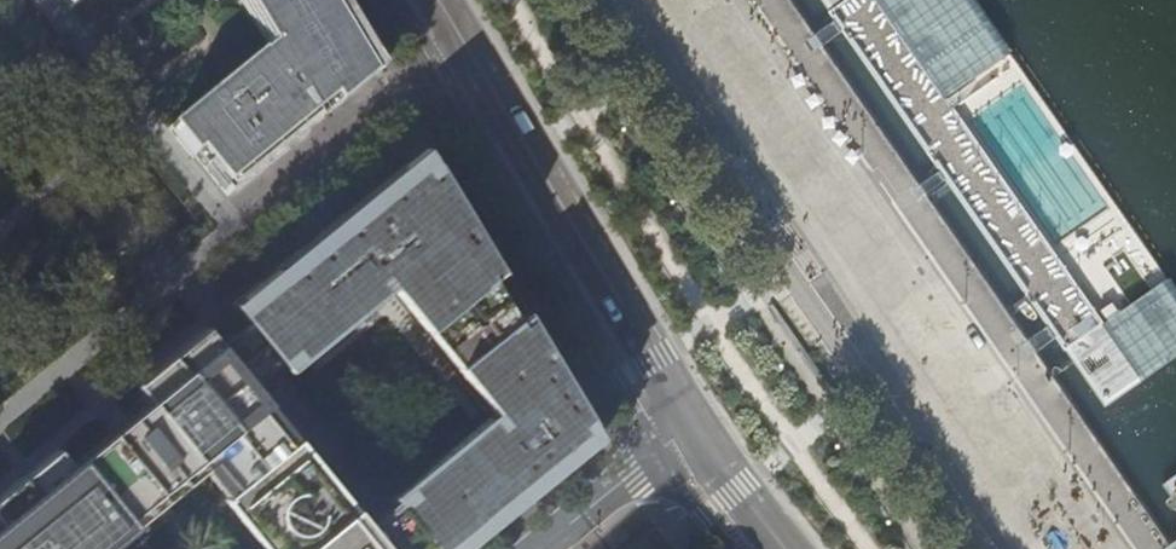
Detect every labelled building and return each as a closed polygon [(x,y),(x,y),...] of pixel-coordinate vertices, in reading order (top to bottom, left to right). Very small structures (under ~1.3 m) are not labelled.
[(167,127),(207,174),(224,196),(243,180),(304,130),(355,89),(378,69),(369,54),(337,0),(241,0),(268,43),(167,127)] [(840,27),(1056,332),(1106,403),(1175,353),(1175,275),(982,0),(821,0),(840,27)] [(500,421),(495,425),(488,416),(389,497),(422,538),(431,548),(465,548),(477,539),(520,504),(576,457),(600,438),(589,420),(561,373),(525,314),(507,284),(489,255),(449,187),(423,144),(401,162),(362,194),(318,231),(230,303),(260,340),(283,368),(382,286),(374,276),(379,272),(438,344),(500,421)] [(383,546),(355,512),(294,438),(287,445),(274,430),(245,393),(239,385),(247,380),(202,326),(188,337),(144,374),(132,383),(153,408),(128,429),(75,472),(54,447),(50,450),(2,490),(0,492),(0,548),(98,548),(112,537),(114,539),(211,461),(233,489),(224,496),(267,548),(385,548),(383,546)] [(1163,487),(1175,506),(1175,478),(1163,487)]
